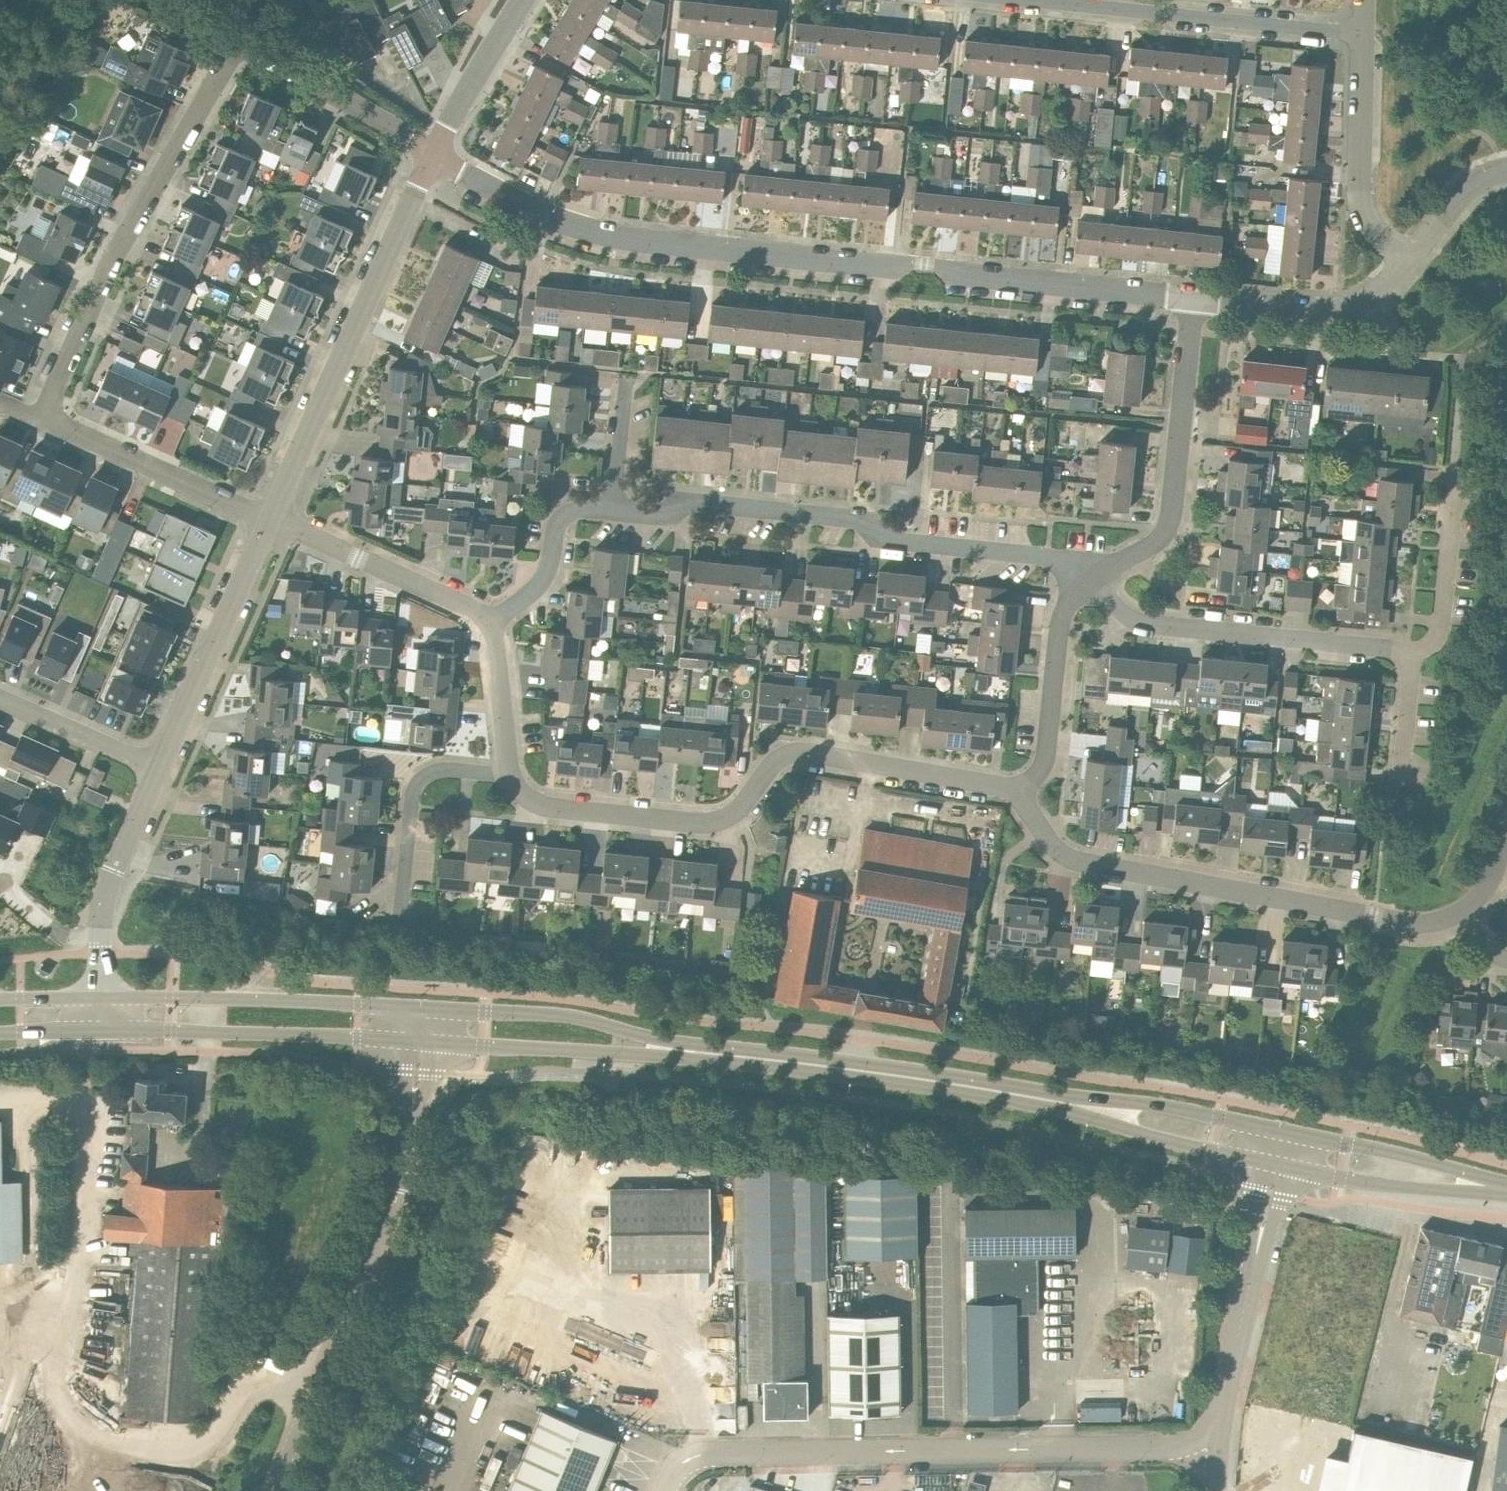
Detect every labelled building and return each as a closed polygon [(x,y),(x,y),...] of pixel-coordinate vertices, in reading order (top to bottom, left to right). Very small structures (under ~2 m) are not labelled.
[(322,31),(340,68),(358,59),(359,62),(376,53),(370,41),(377,38),(379,42),(390,36),(391,36),(388,31),(389,30),(383,19),(373,0),(348,0),(354,11),(353,10),(350,10),(349,10),(346,10),(344,11),(343,12),(342,12),(341,13),(340,15),(339,16),(339,18),(338,19),(338,21),(338,22),(322,31)] [(421,9),(438,42),(440,41),(436,34),(452,25),(447,13),(453,10),(456,15),(468,8),(465,4),(473,0),(417,0),(421,8),(421,9)] [(601,11),(614,20),(615,18),(655,43),(660,34),(620,9),(607,1),(605,0),(572,0),(568,6),(594,22),(601,11)] [(660,34),(664,4),(654,0),(650,0),(644,12),(626,1),(620,9),(660,34)] [(698,69),(708,1),(698,0),(681,0),(675,47),(680,47),(678,63),(689,64),(688,68),(698,69)] [(729,4),(708,1),(698,69),(707,70),(709,51),(722,52),(725,35),(729,4)] [(725,35),(739,36),(749,38),(753,7),(729,4),(725,35)] [(587,34),(594,22),(568,6),(555,27),(581,43),(613,61),(618,53),(587,34)] [(753,7),(749,38),(774,41),(777,10),(753,7)] [(427,48),(438,42),(421,9),(403,17),(400,11),(383,19),(389,30),(388,31),(391,36),(390,36),(407,67),(424,58),(418,46),(425,43),(427,48)] [(804,92),(814,92),(820,25),(796,22),(793,52),(806,54),(804,70),(806,70),(804,92)] [(820,25),(814,92),(823,93),(826,73),(828,73),(829,56),(841,57),(844,27),(820,25)] [(613,61),(581,43),(555,27),(543,47),(569,63),(577,50),(608,70),(613,61)] [(865,60),(868,30),(844,27),(841,57),(865,60)] [(893,32),(868,30),(865,60),(889,62),(893,32)] [(913,65),(917,35),(893,32),(889,62),(899,64),(897,80),(902,80),(900,101),(908,102),(911,81),(913,65)] [(917,35),(913,65),(937,68),(941,37),(917,35)] [(163,42),(153,37),(147,49),(138,53),(134,61),(129,59),(127,50),(114,44),(113,46),(111,45),(101,68),(160,96),(167,81),(179,84),(189,62),(185,61),(189,52),(164,40),(163,42)] [(983,110),(989,42),(965,40),(962,71),(973,72),(972,89),(974,89),(972,109),(983,110)] [(100,65),(107,50),(89,41),(82,56),(100,65)] [(1014,45),(989,42),(983,110),(992,111),(996,74),(1010,76),(1014,45)] [(1010,76),(1022,77),(1034,78),(1038,47),(1014,45),(1010,76)] [(659,49),(653,48),(646,50),(642,47),(640,51),(658,62),(659,49)] [(1062,50),(1038,47),(1034,78),(1033,93),(1030,115),(1040,116),(1042,94),(1044,95),(1045,79),(1058,81),(1062,50)] [(1152,80),(1155,49),(1131,47),(1128,77),(1138,78),(1136,95),(1140,96),(1138,120),(1149,121),(1152,80)] [(1254,84),(1321,91),(1323,67),(1309,65),(1311,51),(1279,48),(1279,64),(1292,65),(1291,72),(1275,71),(1275,72),(1275,77),(1267,76),(1257,75),(1258,64),(1259,60),(1255,60),(1241,59),(1239,82),(1254,84)] [(1179,52),(1155,49),(1152,80),(1149,121),(1148,131),(1157,132),(1160,96),(1164,97),(1165,81),(1176,82),(1179,52)] [(1086,52),(1062,50),(1058,81),(1083,83),(1086,52)] [(1110,55),(1086,52),(1083,83),(1081,98),(1079,120),(1088,120),(1090,100),(1095,101),(1097,85),(1107,86),(1110,55)] [(1176,82),(1191,83),(1201,84),(1204,54),(1179,52),(1176,82)] [(737,74),(745,75),(747,54),(739,53),(737,74)] [(747,54),(745,75),(755,76),(757,55),(747,54)] [(1228,57),(1204,54),(1201,84),(1225,87),(1228,57)] [(81,75),(88,73),(91,67),(79,62),(75,72),(81,75)] [(567,107),(585,116),(589,107),(571,99),(572,95),(558,89),(563,78),(535,65),(525,87),(552,100),(567,107)] [(663,65),(659,99),(672,100),(675,66),(663,65)] [(779,88),(781,67),(768,65),(766,87),(779,88)] [(795,68),(781,67),(779,88),(792,90),(795,68)] [(861,96),(864,76),(854,74),(852,95),(861,96)] [(873,77),(864,76),(861,96),(871,97),(873,77)] [(960,114),(964,78),(950,77),(947,113),(960,114)] [(911,81),(908,102),(919,103),(921,82),(911,81)] [(1318,115),(1321,91),(1254,84),(1253,95),(1273,97),(1272,99),(1288,101),(1287,112),(1318,115)] [(525,87),(514,109),(542,122),(552,100),(525,87)] [(271,122),(279,105),(250,92),(236,122),(248,127),(243,139),(264,149),(272,152),(283,127),(271,122)] [(1024,92),(1022,102),(1021,114),(1030,115),(1033,93),(1024,92)] [(143,147),(160,108),(131,95),(114,134),(102,129),(96,141),(129,155),(134,143),(143,147)] [(1068,119),(1079,120),(1081,98),(1070,97),(1068,119)] [(1189,99),(1187,121),(1197,122),(1199,100),(1189,99)] [(1208,101),(1199,100),(1197,122),(1206,123),(1208,101)] [(585,116),(567,107),(562,116),(581,125),(585,116)] [(1110,147),(1111,146),(1114,115),(1114,109),(1098,107),(1094,145),(1110,147)] [(504,131),(531,144),(542,122),(514,109),(504,131)] [(699,110),(698,119),(705,120),(706,111),(699,110)] [(1287,112),(1286,126),(1285,136),(1316,139),(1318,115),(1287,112)] [(743,116),(739,151),(748,152),(752,117),(743,116)] [(771,159),(773,138),(775,119),(764,118),(762,137),(763,137),(761,158),(771,159)] [(318,129),(297,120),(280,156),(301,165),(299,169),(311,175),(321,153),(309,148),(318,129)] [(605,159),(609,122),(599,121),(597,141),(596,141),(594,158),(581,156),(577,187),(602,189),(605,159)] [(697,131),(704,132),(705,125),(705,122),(698,121),(697,131)] [(618,123),(609,122),(605,159),(602,189),(626,192),(629,161),(618,160),(620,143),(616,143),(618,123)] [(1269,135),(1270,124),(1249,122),(1248,133),(1269,135)] [(655,147),(657,127),(647,126),(645,146),(655,147)] [(677,166),(679,151),(664,150),(666,128),(657,127),(655,147),(653,164),(650,194),(674,197),(677,166)] [(83,135),(76,131),(71,142),(87,149),(91,138),(83,135)] [(531,144),(504,131),(493,153),(521,166),(531,144)] [(692,152),(679,151),(677,166),(674,197),(698,199),(701,169),(702,153),(704,132),(697,131),(694,131),(692,152)] [(702,153),(712,154),(714,133),(704,132),(702,153)] [(1269,135),(1248,133),(1248,143),(1268,145),(1267,149),(1276,150),(1276,148),(1284,148),(1282,161),(1314,164),(1316,139),(1285,136),(1269,135)] [(258,161),(264,149),(243,139),(242,138),(236,151),(217,142),(208,163),(245,180),(254,159),(258,161)] [(771,159),(769,176),(766,206),(790,209),(793,178),(781,177),(783,160),(781,160),(783,139),(773,138),(771,159)] [(547,150),(565,159),(568,151),(550,142),(547,150)] [(804,180),(793,178),(790,209),(814,211),(822,144),(811,143),(810,162),(806,162),(804,180)] [(318,200),(339,210),(347,213),(352,201),(364,206),(377,176),(370,173),(378,156),(351,144),(343,162),(348,164),(335,193),(323,188),(318,200)] [(831,145),(822,144),(814,211),(838,214),(843,166),(829,164),(831,145)] [(857,167),(843,166),(838,214),(863,216),(866,186),(867,170),(869,149),(859,148),(857,167)] [(869,149),(867,170),(876,171),(878,150),(869,149)] [(565,159),(547,150),(542,160),(546,162),(540,175),(553,182),(565,159)] [(114,193),(111,192),(117,178),(120,180),(126,167),(94,152),(80,182),(42,165),(33,186),(94,213),(99,202),(108,206),(111,199),(114,193)] [(939,194),(942,157),(936,156),(934,156),(930,193),(916,191),(915,200),(914,199),(911,221),(935,224),(939,194)] [(942,157),(940,178),(939,194),(963,196),(964,180),(949,179),(952,157),(944,157),(942,157)] [(650,194),(653,164),(629,161),(626,192),(650,194)] [(988,183),(991,162),(980,161),(978,182),(988,183)] [(988,183),(987,199),(984,229),(1008,231),(1011,201),(1000,200),(1002,184),(999,183),(1001,163),(991,162),(988,183)] [(212,204),(234,214),(240,217),(244,207),(239,204),(240,202),(236,200),(245,180),(208,163),(199,184),(218,192),(212,204)] [(1227,165),(1218,165),(1217,179),(1226,179),(1227,165)] [(1008,231),(1032,234),(1040,167),(1029,166),(1027,186),(1022,185),(1020,202),(1011,201),(1008,231)] [(1040,167),(1032,234),(1056,237),(1059,206),(1047,205),(1051,168),(1040,167)] [(725,171),(701,169),(698,199),(722,202),(725,171)] [(766,206),(769,176),(759,175),(745,174),(742,204),(766,206)] [(1287,201),(1317,204),(1320,180),(1289,177),(1288,189),(1271,187),(1270,190),(1250,189),(1250,198),(1271,200),(1287,201)] [(1243,187),(1238,181),(1233,181),(1232,192),(1243,193),(1243,187)] [(1094,206),(1104,207),(1106,186),(1096,185),(1094,206)] [(890,188),(866,186),(863,216),(887,219),(890,188)] [(1116,187),(1106,186),(1104,207),(1113,208),(1116,187)] [(1080,216),(1081,204),(1083,190),(1071,189),(1068,214),(1078,215),(1080,216)] [(1143,210),(1152,211),(1154,191),(1144,190),(1143,210)] [(1154,191),(1152,211),(1161,212),(1163,192),(1154,191)] [(959,226),(963,196),(949,195),(939,194),(935,224),(959,226)] [(1191,195),(1189,216),(1200,216),(1203,196),(1191,195)] [(984,229),(987,199),(963,196),(959,226),(984,229)] [(1226,199),(1203,196),(1200,216),(1199,233),(1195,263),(1219,265),(1223,235),(1220,235),(1222,219),(1224,219),(1226,199)] [(1271,200),(1250,198),(1248,209),(1257,209),(1269,211),(1271,200)] [(334,222),(339,210),(318,200),(312,212),(316,214),(307,235),(344,251),(353,230),(334,222)] [(172,226),(209,242),(210,239),(218,222),(229,227),(235,215),(240,217),(234,214),(212,204),(206,201),(200,213),(181,205),(172,226)] [(1287,201),(1286,205),(1284,226),(1315,229),(1317,204),(1287,201)] [(92,225),(61,211),(56,222),(52,220),(45,235),(49,237),(47,242),(24,232),(16,251),(54,269),(60,255),(75,262),(82,248),(83,248),(83,247),(82,246),(85,241),(86,241),(86,240),(85,239),(92,225)] [(1099,253),(1102,223),(1078,221),(1075,250),(1099,253)] [(1126,225),(1115,224),(1102,223),(1099,253),(1123,255),(1126,225)] [(1147,258),(1150,228),(1126,225),(1123,255),(1147,258)] [(176,267),(198,277),(204,264),(200,263),(209,242),(172,226),(163,246),(182,255),(176,267)] [(1315,229),(1284,226),(1282,250),(1312,253),(1315,229)] [(1174,230),(1159,229),(1150,228),(1147,258),(1171,260),(1174,230)] [(1195,263),(1199,233),(1188,232),(1174,230),(1171,260),(1195,263)] [(334,272),(344,251),(307,235),(298,255),(294,253),(289,266),(310,276),(316,263),(334,272)] [(1245,247),(1266,248),(1267,238),(1246,236),(1245,247)] [(436,267),(467,281),(477,258),(446,244),(436,267)] [(1310,277),(1312,253),(1282,250),(1245,247),(1235,246),(1233,270),(1243,271),(1244,257),(1264,259),(1263,273),(1310,277)] [(310,276),(289,266),(279,261),(273,275),(271,274),(262,293),(278,300),(314,317),(324,296),(305,288),(310,276)] [(193,289),(198,277),(176,267),(171,279),(152,270),(143,291),(179,308),(188,287),(193,289)] [(457,305),(467,281),(436,267),(425,290),(457,305)] [(59,285),(28,270),(15,300),(2,294),(0,299),(0,318),(30,332),(36,319),(43,322),(59,285)] [(520,285),(521,272),(506,271),(505,284),(520,285)] [(537,285),(533,320),(559,323),(563,288),(537,285)] [(563,288),(559,323),(584,326),(588,290),(563,288)] [(415,314),(447,328),(457,305),(425,290),(415,314)] [(610,328),(614,293),(588,290),(584,326),(610,328)] [(147,333),(169,343),(177,347),(187,325),(177,321),(174,319),(179,308),(143,291),(133,312),(152,321),(147,333)] [(639,296),(614,293),(610,328),(635,331),(639,296)] [(665,299),(639,296),(635,331),(661,334),(665,299)] [(516,314),(518,301),(502,299),(500,312),(516,314)] [(665,299),(661,334),(686,336),(690,301),(665,299)] [(259,332),(281,341),(287,329),(305,338),(314,317),(278,300),(269,321),(265,319),(259,332)] [(733,341),(737,306),(712,304),(708,339),(733,341)] [(763,309),(737,306),(733,341),(759,344),(763,309)] [(784,347),(788,312),(763,309),(759,344),(784,347)] [(813,315),(788,312),(784,347),(810,349),(813,315)] [(404,337),(425,347),(437,352),(447,328),(415,314),(404,337)] [(839,317),(813,315),(810,349),(835,352),(839,317)] [(864,320),(839,317),(835,352),(861,355),(864,320)] [(908,359),(912,324),(886,321),(884,341),(873,340),(871,362),(869,377),(882,378),(883,363),(882,363),(883,357),(908,359)] [(520,339),(532,340),(534,324),(521,323),(520,339)] [(937,327),(912,324),(908,359),(934,362),(937,327)] [(959,365),(963,329),(937,327),(934,362),(959,365)] [(506,355),(513,339),(491,329),(484,345),(506,355)] [(988,332),(963,329),(959,365),(984,368),(988,332)] [(26,361),(33,345),(0,331),(0,392),(6,378),(16,383),(26,361)] [(281,341),(259,332),(254,344),(258,346),(249,366),(285,383),(294,362),(276,353),(281,341)] [(1014,335),(988,332),(984,368),(1010,370),(1014,335)] [(164,354),(169,343),(147,333),(142,344),(144,345),(164,354)] [(144,345),(142,344),(123,335),(118,346),(139,356),(144,345)] [(1048,376),(1048,370),(1051,350),(1038,349),(1039,338),(1014,335),(1010,370),(1035,373),(1033,395),(1045,397),(1047,377),(1048,376)] [(694,360),(696,344),(684,343),(682,359),(694,360)] [(1052,343),(1051,350),(1048,370),(1052,370),(1069,372),(1071,357),(1066,356),(1067,344),(1052,343)] [(709,346),(696,344),(694,360),(708,362),(709,346)] [(568,362),(570,347),(557,346),(555,360),(568,362)] [(1109,349),(1106,375),(1142,378),(1145,352),(1109,349)] [(595,350),(593,365),(606,366),(607,351),(595,350)] [(620,352),(607,351),(606,366),(619,368),(620,352)] [(430,372),(434,363),(421,357),(411,352),(403,368),(390,367),(389,380),(383,379),(382,389),(420,393),(436,394),(430,372)] [(657,372),(659,356),(646,355),(644,370),(657,372)] [(441,366),(456,372),(460,362),(446,356),(441,366)] [(1272,395),(1275,363),(1243,359),(1238,406),(1254,408),(1255,393),(1272,395)] [(859,360),(857,376),(869,377),(871,362),(859,360)] [(1272,395),(1285,396),(1284,414),(1288,414),(1286,428),(1293,428),(1291,446),(1307,448),(1311,407),(1300,406),(1302,398),(1305,366),(1275,363),(1272,395)] [(742,381),(744,365),(731,364),(730,379),(742,381)] [(529,377),(530,366),(515,365),(514,375),(529,377)] [(240,387),(235,385),(230,397),(252,407),(257,395),(276,403),(285,383),(249,366),(240,387)] [(1323,418),(1377,424),(1378,411),(1382,372),(1328,367),(1323,418)] [(94,401),(115,410),(129,377),(108,368),(94,401)] [(780,385),(781,369),(769,368),(767,383),(780,385)] [(795,370),(781,369),(780,385),(793,386),(795,370)] [(552,384),(550,405),(589,409),(590,400),(584,399),(585,386),(572,385),(574,373),(548,370),(546,383),(552,384)] [(1048,376),(1069,378),(1069,372),(1052,370),(1048,370),(1048,376)] [(1382,372),(1378,411),(1424,415),(1428,379),(1428,377),(1382,372)] [(832,390),(834,374),(821,373),(819,389),(832,390)] [(162,413),(174,418),(184,397),(191,380),(179,375),(175,385),(154,376),(150,386),(135,419),(156,428),(162,413)] [(1142,378),(1106,375),(1104,400),(1139,404),(1142,378)] [(150,386),(129,377),(115,410),(135,419),(150,386)] [(918,399),(918,398),(919,383),(906,382),(904,398),(918,399)] [(942,402),(955,403),(956,387),(944,386),(942,402)] [(969,389),(956,387),(955,403),(967,404),(969,389)] [(420,393),(382,389),(381,398),(387,399),(386,411),(418,415),(419,404),(432,406),(433,404),(442,405),(443,395),(436,394),(420,393)] [(1071,395),(1072,391),(1052,389),(1052,392),(1048,391),(1047,407),(1096,412),(1098,398),(1071,395)] [(1006,408),(1006,407),(1008,393),(995,391),(993,407),(1006,408)] [(196,402),(184,397),(174,418),(186,424),(196,402)] [(219,432),(256,448),(265,427),(246,419),(252,407),(230,397),(224,410),(215,406),(206,426),(219,432)] [(490,409),(491,399),(478,398),(477,407),(490,409)] [(588,418),(589,409),(550,405),(548,427),(558,429),(581,431),(582,418),(588,418)] [(666,416),(667,406),(658,405),(651,464),(677,467),(683,418),(666,416)] [(733,423),(728,463),(730,463),(752,466),(760,406),(751,405),(750,415),(732,413),(731,423),(733,423)] [(760,406),(752,466),(778,468),(779,468),(783,428),(783,429),(784,419),(767,417),(768,407),(760,406)] [(702,470),(708,411),(700,410),(699,420),(683,418),(677,467),(702,470)] [(417,425),(418,415),(386,411),(385,424),(378,423),(377,433),(381,434),(381,437),(380,446),(406,448),(406,449),(431,452),(432,434),(426,427),(417,425)] [(729,472),(730,463),(728,463),(733,423),(731,423),(716,421),(717,411),(708,411),(702,470),(729,472)] [(875,428),(859,427),(854,476),(855,476),(878,479),(885,419),(876,418),(875,428)] [(885,419),(878,479),(905,481),(910,432),(892,430),(893,420),(885,419)] [(783,429),(783,428),(779,468),(778,468),(777,478),(803,480),(809,421),(800,420),(799,430),(783,429)] [(828,483),(832,434),(816,432),(817,422),(809,421),(803,480),(828,483)] [(525,424),(523,447),(561,450),(562,441),(556,441),(558,429),(548,427),(525,424)] [(1266,443),(1268,426),(1236,424),(1235,440),(1266,443)] [(832,434),(828,483),(854,486),(855,476),(854,476),(859,427),(849,425),(848,435),(832,434)] [(256,448),(219,432),(206,426),(201,438),(214,444),(210,453),(246,469),(256,448)] [(487,444),(488,434),(475,433),(474,442),(487,444)] [(930,484),(952,486),(955,452),(942,451),(944,434),(936,433),(930,484)] [(0,436),(0,484),(1,484),(11,464),(20,445),(0,436)] [(973,489),(974,489),(977,464),(978,464),(980,438),(972,437),(970,453),(956,452),(955,452),(952,486),(973,489)] [(1000,440),(999,450),(994,500),(1016,503),(1020,468),(1006,467),(1008,451),(1009,441),(1000,440)] [(1083,461),(1133,466),(1135,444),(1101,441),(1099,455),(1083,453),(1083,461)] [(402,484),(406,449),(406,448),(380,446),(379,458),(361,456),(361,462),(360,469),(354,468),(353,478),(365,479),(386,481),(386,482),(391,483),(402,484)] [(560,460),(561,450),(523,447),(509,446),(508,457),(522,458),(521,468),(511,467),(510,480),(521,481),(535,483),(537,471),(553,472),(554,459),(560,460)] [(1220,470),(1218,480),(1260,484),(1262,462),(1271,463),(1272,450),(1243,447),(1242,459),(1230,458),(1229,471),(1220,470)] [(1439,448),(1426,447),(1424,462),(1437,463),(1439,448)] [(38,501),(56,461),(33,451),(34,449),(33,448),(23,469),(11,464),(1,484),(0,486),(0,495),(3,497),(18,504),(22,494),(38,501)] [(1374,448),(1373,457),(1386,459),(1387,449),(1374,448)] [(977,464),(974,489),(973,489),(972,498),(994,500),(999,450),(992,449),(990,465),(978,464),(977,464)] [(456,455),(445,453),(443,467),(455,468),(456,455)] [(1020,468),(1016,503),(1038,505),(1044,454),(1035,454),(1033,470),(1020,468)] [(83,496),(71,491),(80,470),(79,469),(78,471),(56,461),(38,501),(74,517),(83,496)] [(1131,489),(1133,466),(1083,461),(1082,469),(1098,471),(1096,485),(1131,489)] [(1377,500),(1418,504),(1419,494),(1410,493),(1412,481),(1400,480),(1401,468),(1372,465),(1370,477),(1379,478),(1377,500)] [(1047,466),(1046,477),(1059,478),(1060,467),(1047,466)] [(119,513),(107,507),(117,487),(115,486),(114,487),(91,477),(83,496),(74,517),(110,534),(119,513)] [(386,481),(365,479),(353,478),(352,484),(352,490),(346,490),(345,499),(383,503),(386,482),(386,481)] [(497,491),(508,492),(520,494),(521,481),(510,480),(495,479),(494,491),(497,491)] [(1055,496),(1057,481),(1045,479),(1043,495),(1055,496)] [(1258,504),(1260,484),(1218,480),(1217,490),(1226,491),(1225,504),(1237,505),(1237,504),(1257,506),(1258,504)] [(1131,489),(1096,485),(1095,499),(1079,497),(1078,505),(1128,511),(1131,489)] [(504,524),(508,492),(497,491),(495,509),(494,523),(490,562),(499,563),(500,557),(513,558),(516,526),(504,524)] [(439,497),(439,506),(436,531),(448,533),(447,545),(460,547),(459,552),(469,553),(472,521),(473,521),(474,506),(474,501),(439,497)] [(383,504),(383,503),(345,499),(344,509),(350,509),(349,522),(380,525),(379,536),(393,538),(395,521),(424,524),(426,508),(383,504)] [(1293,509),(1304,510),(1305,501),(1294,500),(1293,509)] [(1418,504),(1377,500),(1375,520),(1375,522),(1389,523),(1389,524),(1407,526),(1408,513),(1417,514),(1418,504)] [(436,531),(439,506),(426,504),(426,508),(424,524),(424,530),(436,531)] [(1267,528),(1270,506),(1258,504),(1257,506),(1237,504),(1237,505),(1236,515),(1227,514),(1226,524),(1267,528)] [(494,523),(495,509),(474,506),(473,521),(472,521),(469,553),(481,555),(480,561),(490,562),(494,523)] [(1311,506),(1310,515),(1321,516),(1321,507),(1311,506)] [(1304,510),(1293,509),(1293,518),(1303,519),(1304,510)] [(155,537),(163,540),(205,559),(206,559),(216,534),(166,512),(155,537)] [(1321,516),(1310,515),(1309,524),(1320,525),(1321,516)] [(135,527),(130,524),(118,519),(109,538),(126,546),(135,527)] [(1357,519),(1355,541),(1396,545),(1397,535),(1388,534),(1389,524),(1389,523),(1375,522),(1375,520),(1360,519),(1357,519)] [(1265,550),(1267,528),(1226,524),(1224,544),(1233,545),(1233,547),(1253,549),(1253,550),(1265,551),(1265,550)] [(118,565),(126,546),(109,538),(101,558),(118,565)] [(205,559),(163,540),(153,563),(195,582),(196,581),(195,580),(196,580),(205,559)] [(1353,563),(1385,566),(1386,554),(1395,555),(1396,545),(1355,541),(1353,563)] [(1303,554),(1304,543),(1295,543),(1294,553),(1303,554)] [(1313,544),(1304,543),(1303,554),(1312,555),(1313,544)] [(1211,556),(1210,566),(1251,570),(1253,550),(1253,549),(1233,547),(1233,545),(1224,544),(1221,544),(1220,557),(1211,556)] [(27,549),(15,545),(10,563),(23,566),(27,549)] [(596,548),(593,570),(626,573),(628,551),(596,548)] [(45,558),(33,553),(28,564),(40,569),(45,558)] [(95,560),(81,554),(76,564),(90,570),(95,560)] [(681,582),(683,557),(671,555),(668,581),(681,582)] [(109,584),(118,565),(101,558),(92,577),(109,584)] [(696,597),(709,599),(713,561),(690,559),(685,607),(695,608),(696,597)] [(736,564),(713,561),(709,599),(723,600),(722,611),(731,612),(736,564)] [(153,563),(143,586),(185,605),(195,582),(153,563)] [(827,603),(831,566),(807,563),(804,593),(792,592),(789,618),(811,620),(813,601),(827,603)] [(1384,578),(1385,566),(1353,563),(1350,584),(1392,588),(1393,578),(1384,578)] [(759,566),(736,564),(731,612),(740,613),(742,602),(755,603),(759,566)] [(789,618),(792,592),(780,590),(782,569),(759,566),(755,603),(768,605),(767,615),(789,618)] [(854,568),(831,566),(827,603),(841,604),(840,615),(862,617),(864,591),(852,590),(854,568)] [(1251,570),(1210,566),(1209,576),(1218,577),(1217,589),(1229,590),(1227,603),(1256,606),(1257,601),(1258,601),(1259,595),(1264,591),(1266,572),(1251,571),(1251,570)] [(623,596),(626,573),(593,570),(591,591),(591,592),(603,593),(619,595),(623,596)] [(899,610),(902,573),(879,570),(877,592),(864,591),(862,617),(884,619),(885,608),(899,610)] [(902,573),(899,610),(912,611),(911,622),(933,624),(936,599),(923,597),(926,575),(902,573)] [(323,598),(324,598),(324,590),(312,589),(312,584),(303,583),(304,580),(289,579),(286,605),(300,607),(298,624),(321,626),(321,625),(323,598)] [(1285,608),(1298,610),(1300,581),(1288,579),(1285,608)] [(1300,581),(1298,610),(1310,611),(1313,582),(1300,581)] [(1392,588),(1350,584),(1338,583),(1338,585),(1336,585),(1334,605),(1340,606),(1338,618),(1367,621),(1368,609),(1380,610),(1382,597),(1391,598),(1392,588)] [(982,622),(1019,626),(1021,603),(1000,600),(1001,588),(975,585),(972,608),(983,609),(982,622)] [(591,592),(591,591),(571,589),(569,611),(601,615),(617,617),(619,595),(603,593),(591,592)] [(669,600),(679,601),(680,592),(670,591),(669,600)] [(124,596),(116,593),(110,606),(118,610),(124,596)] [(321,625),(321,626),(319,654),(334,655),(336,643),(356,645),(356,644),(355,644),(358,618),(359,618),(359,609),(347,609),(347,603),(338,603),(338,600),(324,599),(324,598),(323,598),(321,625)] [(159,612),(161,608),(140,599),(138,606),(143,608),(130,636),(167,653),(176,632),(171,630),(175,620),(159,612)] [(936,599),(933,624),(946,626),(949,600),(936,599)] [(679,601),(669,600),(667,614),(664,614),(663,621),(664,621),(677,623),(679,601)] [(34,658),(51,617),(19,603),(0,645),(0,654),(18,662),(21,657),(23,653),(34,658)] [(267,617),(277,618),(278,605),(268,604),(267,617)] [(110,606),(105,620),(112,623),(118,610),(110,606)] [(599,637),(601,615),(569,611),(566,632),(579,634),(599,637)] [(355,644),(356,644),(356,645),(354,667),(369,668),(370,663),(391,665),(394,629),(382,628),(382,623),(373,622),(373,619),(359,618),(358,618),(355,644)] [(112,623),(105,620),(99,633),(106,636),(112,623)] [(664,621),(666,634),(675,635),(677,623),(664,621)] [(1016,649),(1019,626),(982,622),(981,635),(970,634),(969,644),(1016,649)] [(79,630),(75,640),(54,630),(37,669),(49,675),(58,679),(63,668),(74,673),(91,636),(79,630)] [(579,634),(566,632),(547,630),(545,652),(577,656),(579,634)] [(106,636),(99,633),(93,646),(100,649),(106,636)] [(666,634),(665,644),(674,644),(675,635),(666,634)] [(153,671),(158,673),(167,653),(130,636),(118,666),(149,679),(153,671)] [(417,670),(452,674),(454,662),(459,662),(460,653),(463,653),(464,638),(438,636),(436,650),(419,648),(417,670)] [(704,652),(705,639),(694,638),(693,651),(704,652)] [(716,640),(705,639),(704,652),(714,654),(716,640)] [(787,654),(788,640),(778,639),(776,653),(787,654)] [(799,642),(788,640),(787,654),(797,655),(799,642)] [(943,652),(944,642),(932,641),(931,651),(943,652)] [(756,658),(757,644),(747,643),(745,657),(756,658)] [(674,644),(665,644),(664,654),(673,655),(674,644)] [(1016,649),(969,644),(968,654),(978,655),(977,668),(1014,672),(1016,649)] [(590,657),(577,656),(545,652),(542,674),(562,677),(561,689),(586,691),(587,679),(584,678),(585,673),(588,673),(590,657)] [(931,655),(917,654),(916,672),(929,673),(931,655)] [(1129,692),(1133,658),(1110,656),(1106,655),(1102,659),(1102,660),(1085,658),(1081,696),(1107,699),(1108,689),(1129,692)] [(1221,693),(1224,659),(1202,656),(1201,665),(1189,664),(1186,689),(1185,705),(1219,709),(1221,693)] [(679,667),(688,668),(689,658),(680,657),(679,667)] [(689,658),(688,668),(707,670),(708,660),(689,658)] [(1151,694),(1154,660),(1133,658),(1129,692),(1151,694)] [(1246,661),(1224,659),(1221,693),(1219,709),(1241,711),(1242,695),(1246,661)] [(1154,660),(1151,694),(1172,697),(1173,688),(1186,689),(1189,664),(1154,660)] [(1268,663),(1246,661),(1242,695),(1263,697),(1262,706),(1276,707),(1279,682),(1266,681),(1268,663)] [(306,681),(294,680),(285,680),(287,666),(252,663),(251,678),(253,678),(253,687),(257,687),(256,699),(292,702),(304,704),(306,681)] [(145,688),(149,679),(118,666),(105,694),(100,692),(97,698),(117,707),(119,703),(141,712),(151,691),(145,688)] [(635,667),(635,676),(644,677),(645,668),(635,667)] [(655,669),(645,668),(644,677),(654,679),(655,669)] [(451,686),(452,674),(417,670),(415,692),(432,694),(430,708),(457,710),(458,695),(455,695),(456,686),(451,686)] [(1296,698),(1298,673),(1286,671),(1283,697),(1296,698)] [(757,719),(780,721),(785,673),(775,672),(774,683),(760,682),(757,719)] [(974,686),(976,673),(965,672),(964,685),(974,686)] [(795,674),(785,673),(780,721),(803,723),(807,686),(794,685),(795,674)] [(988,674),(976,673),(974,686),(974,690),(986,691),(988,674)] [(1323,698),(1337,699),(1371,703),(1373,680),(1317,674),(1316,684),(1320,688),(1324,689),(1323,698)] [(820,688),(807,686),(803,723),(826,725),(828,704),(841,705),(843,679),(821,677),(820,688)] [(874,730),(878,693),(865,692),(866,681),(843,679),(841,705),(853,706),(851,728),(874,730)] [(891,695),(878,693),(874,730),(897,733),(900,711),(912,712),(915,686),(892,684),(891,695)] [(937,689),(915,686),(912,712),(924,714),(921,743),(945,746),(948,708),(935,707),(937,689)] [(586,691),(561,689),(560,701),(584,703),(586,691)] [(606,696),(606,704),(610,708),(617,709),(618,697),(606,696)] [(1371,703),(1337,699),(1323,698),(1321,719),(1369,724),(1371,703)] [(290,724),(292,702),(256,699),(255,711),(250,711),(250,720),(247,720),(245,734),(273,737),(294,739),(295,725),(290,724)] [(961,710),(948,708),(945,746),(968,748),(971,711),(972,711),(973,700),(962,699),(961,710)] [(971,711),(968,748),(991,750),(993,735),(1005,736),(1008,704),(986,702),(985,712),(972,711),(971,711)] [(1281,715),(1296,717),(1297,708),(1282,707),(1281,715)] [(457,710),(430,708),(429,721),(412,720),(410,742),(445,746),(446,733),(451,734),(452,725),(455,725),(457,710)] [(679,760),(684,716),(662,713),(660,725),(659,737),(660,737),(658,758),(679,760)] [(1296,717),(1281,715),(1280,724),(1295,726),(1296,717)] [(581,741),(583,717),(568,716),(565,740),(546,738),(548,759),(556,760),(555,771),(577,774),(581,741)] [(679,760),(701,762),(705,718),(684,716),(679,760)] [(705,718),(701,762),(723,765),(723,763),(735,764),(740,723),(727,722),(720,720),(705,718)] [(1367,746),(1369,724),(1321,719),(1319,741),(1367,746)] [(616,734),(617,722),(605,721),(603,735),(594,734),(593,743),(581,741),(577,774),(600,776),(601,758),(613,759),(616,734)] [(1108,736),(1125,737),(1126,727),(1109,725),(1108,736)] [(345,732),(335,731),(335,741),(344,742),(345,732)] [(66,787),(76,762),(57,754),(58,750),(22,734),(16,747),(8,766),(22,772),(24,769),(66,787)] [(231,747),(230,757),(235,758),(234,770),(269,773),(273,737),(245,734),(244,748),(231,747)] [(613,759),(613,765),(635,768),(638,735),(616,734),(613,759)] [(658,758),(660,737),(659,737),(638,735),(635,768),(657,770),(658,758)] [(1107,748),(1132,751),(1133,738),(1125,737),(1108,736),(1107,748)] [(7,769),(8,766),(16,747),(0,740),(0,766),(7,769)] [(1272,742),(1264,741),(1263,752),(1271,752),(1272,742)] [(1364,768),(1367,746),(1319,741),(1316,762),(1297,760),(1296,774),(1339,779),(1346,779),(1347,767),(1364,768)] [(1152,743),(1146,742),(1146,753),(1155,754),(1156,747),(1152,743)] [(1208,742),(1202,747),(1201,752),(1213,753),(1214,742),(1208,742)] [(1229,747),(1214,746),(1214,754),(1229,755),(1229,747)] [(1132,751),(1107,748),(1105,760),(1087,759),(1085,781),(1119,784),(1121,763),(1130,764),(1132,751)] [(341,783),(340,796),(379,800),(381,778),(358,775),(359,763),(330,760),(328,782),(341,783)] [(1296,774),(1297,760),(1288,768),(1296,774)] [(297,771),(308,772),(309,762),(298,761),(297,771)] [(103,770),(104,767),(100,765),(99,768),(94,766),(87,783),(97,787),(104,770),(103,770)] [(4,775),(15,780),(19,772),(8,767),(4,775)] [(223,805),(249,807),(251,793),(267,795),(269,773),(234,770),(233,782),(228,781),(228,786),(227,790),(224,790),(223,796),(223,805)] [(1291,782),(1303,784),(1304,776),(1292,774),(1291,782)] [(1339,779),(1338,788),(1355,790),(1356,780),(1346,779),(1339,779)] [(1083,802),(1117,806),(1119,784),(1085,781),(1083,802)] [(1173,837),(1195,840),(1199,805),(1200,790),(1166,786),(1165,790),(1164,803),(1162,830),(1173,831),(1173,837)] [(1152,802),(1164,803),(1165,790),(1153,789),(1152,802)] [(1200,790),(1199,805),(1195,840),(1218,842),(1219,823),(1231,824),(1234,795),(1234,793),(1214,791),(1200,790)] [(1266,817),(1244,815),(1246,796),(1234,795),(1231,824),(1243,825),(1240,850),(1263,852),(1266,817)] [(377,822),(379,800),(340,796),(338,808),(325,807),(323,829),(353,831),(354,820),(377,822)] [(54,814),(53,814),(26,802),(24,806),(20,805),(19,806),(9,811),(7,812),(5,816),(0,814),(0,850),(5,852),(10,840),(17,823),(18,823),(34,830),(45,835),(46,831),(54,814)] [(1117,806),(1083,802),(1081,825),(1115,828),(1117,806)] [(1266,817),(1263,852),(1285,854),(1287,835),(1299,836),(1302,807),(1289,806),(1290,805),(1267,802),(1267,805),(1266,817)] [(212,840),(247,843),(249,821),(248,821),(249,807),(223,805),(221,818),(209,817),(208,827),(213,828),(212,840)] [(1155,832),(1158,807),(1145,806),(1142,831),(1155,832)] [(1334,830),(1335,817),(1313,815),(1314,809),(1302,807),(1299,836),(1310,838),(1308,862),(1330,865),(1334,830)] [(1355,819),(1335,817),(1334,830),(1330,865),(1352,867),(1353,861),(1365,862),(1368,833),(1354,832),(1355,819)] [(785,834),(787,822),(774,820),(772,832),(770,832),(768,849),(784,852),(786,835),(785,834)] [(351,844),(353,831),(323,829),(321,850),(334,851),(333,864),(372,868),(375,846),(351,844)] [(972,850),(864,830),(850,907),(937,923),(923,1002),(824,984),(839,896),(832,895),(832,897),(795,890),(776,999),(941,1028),(972,850)] [(473,878),(486,879),(490,840),(468,837),(466,861),(454,859),(450,888),(472,891),(473,878)] [(247,843),(212,840),(211,852),(206,851),(205,860),(202,860),(200,875),(227,878),(244,880),(245,865),(247,843)] [(513,842),(490,840),(486,879),(499,880),(497,893),(519,896),(522,867),(510,865),(513,842)] [(534,868),(522,867),(519,896),(541,898),(542,885),(555,886),(559,847),(537,844),(534,868)] [(559,847),(555,886),(553,899),(587,903),(591,874),(579,872),(581,849),(559,847)] [(623,893),(627,854),(605,851),(603,875),(591,874),(587,903),(609,905),(610,892),(623,893)] [(649,856),(627,854),(623,893),(636,895),(634,908),(656,910),(659,881),(647,879),(649,856)] [(671,882),(659,881),(656,910),(677,913),(679,900),(691,901),(696,861),(674,859),(671,882)] [(704,902),(703,915),(738,920),(741,889),(715,887),(718,863),(696,861),(691,901),(704,902)] [(333,864),(320,863),(318,875),(316,897),(346,900),(347,888),(370,890),(372,868),(333,864)] [(260,882),(259,899),(279,901),(281,884),(260,882)] [(307,919),(314,906),(287,890),(279,903),(307,919)] [(759,907),(760,893),(750,891),(748,906),(759,907)] [(1023,943),(1028,896),(1009,894),(1008,902),(1005,902),(1002,926),(989,924),(986,950),(1000,951),(1001,941),(1023,943)] [(1046,906),(1047,898),(1028,896),(1023,943),(1035,945),(1033,956),(1056,959),(1056,957),(1059,932),(1046,930),(1049,906),(1046,906)] [(1093,943),(1098,904),(1075,901),(1072,933),(1059,932),(1056,957),(1070,959),(1072,941),(1093,943)] [(1120,906),(1098,904),(1093,943),(1092,959),(1113,961),(1113,968),(1126,969),(1129,943),(1116,942),(1120,906)] [(1142,944),(1129,943),(1126,969),(1139,970),(1140,960),(1162,962),(1166,923),(1144,921),(1142,944)] [(1188,925),(1166,923),(1162,962),(1161,969),(1160,981),(1182,983),(1181,987),(1194,988),(1197,963),(1184,961),(1188,925)] [(1210,964),(1197,963),(1194,988),(1208,990),(1209,979),(1231,982),(1235,942),(1213,940),(1210,964)] [(1301,981),(1305,942),(1283,940),(1280,971),(1267,970),(1265,996),(1278,997),(1280,979),(1301,981)] [(1265,996),(1267,970),(1254,969),(1257,945),(1235,942),(1231,982),(1252,984),(1251,994),(1265,996)] [(1328,944),(1305,942),(1301,981),(1323,983),(1322,994),(1335,995),(1338,970),(1325,968),(1328,944)] [(50,969),(52,969),(51,967),(44,965),(43,965),(43,963),(41,964),(38,971),(38,972),(40,972),(46,977),(48,976),(47,975),(50,969)] [(1474,1036),(1474,1030),(1477,1003),(1478,991),(1468,990),(1465,993),(1465,994),(1454,993),(1453,1000),(1441,999),(1437,1033),(1443,1033),(1442,1046),(1472,1049),(1473,1044),(1473,1036),(1474,1036)] [(1474,1030),(1474,1036),(1473,1036),(1473,1044),(1506,1060),(1506,1054),(1506,999),(1504,999),(1503,1004),(1488,1003),(1488,1004),(1477,1003),(1474,1030)] [(1105,1016),(1104,1027),(1113,1028),(1115,1017),(1105,1016)] [(128,1181),(144,1182),(149,1125),(164,1127),(164,1119),(184,1120),(186,1092),(166,1091),(167,1081),(137,1079),(136,1095),(134,1095),(129,1135),(132,1135),(130,1155),(123,1154),(123,1158),(115,1158),(114,1171),(122,1172),(121,1176),(128,1179),(128,1181)] [(1502,1107),(1504,1095),(1492,1093),(1490,1105),(1502,1107)] [(735,1279),(746,1279),(796,1280),(827,1278),(825,1166),(733,1156),(735,1279)] [(846,1257),(918,1256),(917,1174),(844,1175),(846,1257)] [(139,1240),(220,1244),(234,1189),(144,1182),(128,1181),(124,1216),(141,1217),(139,1240)] [(609,1270),(711,1269),(710,1189),(608,1190),(609,1270)] [(1036,1257),(1076,1257),(1075,1207),(965,1208),(965,1258),(973,1258),(1036,1257)] [(128,1257),(137,1257),(139,1240),(141,1217),(124,1216),(105,1214),(103,1237),(130,1239),(128,1257)] [(1132,1221),(1128,1265),(1169,1269),(1173,1226),(1132,1221)] [(1445,1295),(1459,1236),(1421,1227),(1407,1286),(1445,1295)] [(1175,1231),(1172,1268),(1199,1270),(1202,1233),(1175,1231)] [(1504,1246),(1459,1236),(1445,1295),(1407,1286),(1400,1315),(1450,1326),(1462,1281),(1478,1284),(1479,1278),(1492,1281),(1496,1283),(1504,1246)] [(137,1257),(126,1413),(206,1421),(220,1244),(139,1240),(137,1257)] [(1492,1281),(1479,1333),(1480,1333),(1476,1350),(1495,1354),(1496,1353),(1501,1335),(1504,1311),(1506,1312),(1506,1247),(1504,1246),(1496,1283),(1492,1281)] [(973,1258),(974,1302),(1017,1302),(1017,1315),(1037,1315),(1036,1257),(973,1258)] [(797,1379),(796,1280),(746,1279),(748,1381),(770,1381),(797,1379)] [(986,1402),(988,1402),(999,1402),(1000,1412),(1018,1412),(1017,1315),(1017,1302),(974,1302),(966,1302),(968,1412),(986,1412),(986,1402)] [(1495,1354),(1499,1355),(1498,1362),(1506,1364),(1506,1312),(1504,1311),(1501,1335),(1496,1353),(1495,1354)] [(829,1414),(901,1414),(900,1314),(828,1315),(829,1414)] [(806,1415),(805,1379),(797,1379),(770,1381),(771,1415),(806,1415)] [(999,1402),(988,1402),(986,1402),(986,1412),(1000,1412),(999,1402)] [(1080,1420),(1121,1419),(1120,1403),(1080,1403),(1080,1420)] [(508,1490),(595,1490),(616,1441),(541,1410),(508,1490)] [(1502,1422),(1495,1490),(1506,1490),(1506,1423),(1502,1422)] [(1472,1457),(1354,1430),(1346,1462),(1326,1458),(1320,1490),(1325,1490),(1465,1490),(1472,1457)]
